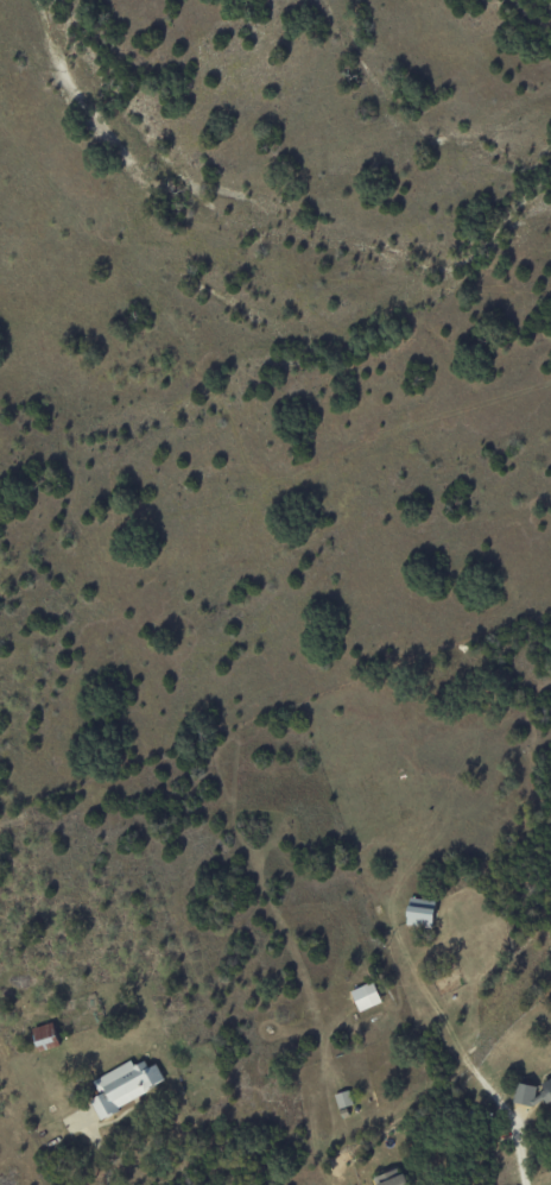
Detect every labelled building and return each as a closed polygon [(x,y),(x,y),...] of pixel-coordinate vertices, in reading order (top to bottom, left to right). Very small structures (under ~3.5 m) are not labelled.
[(406,926),(433,927),(434,900),(407,899),(406,926)] [(351,991),(359,1012),(382,1003),(373,982),(351,991)] [(58,1047),(53,1024),(33,1027),(37,1051),(58,1047)] [(92,1081),(100,1096),(90,1101),(98,1117),(166,1084),(156,1064),(148,1068),(144,1061),(133,1066),(131,1061),(92,1081)] [(531,1107),(542,1102),(550,1103),(550,1077),(542,1082),(539,1096),(534,1086),(516,1082),(512,1103),(531,1107)] [(334,1094),(338,1109),(353,1105),(349,1090),(334,1094)] [(404,1169),(375,1176),(377,1184),(407,1184),(404,1169)]
